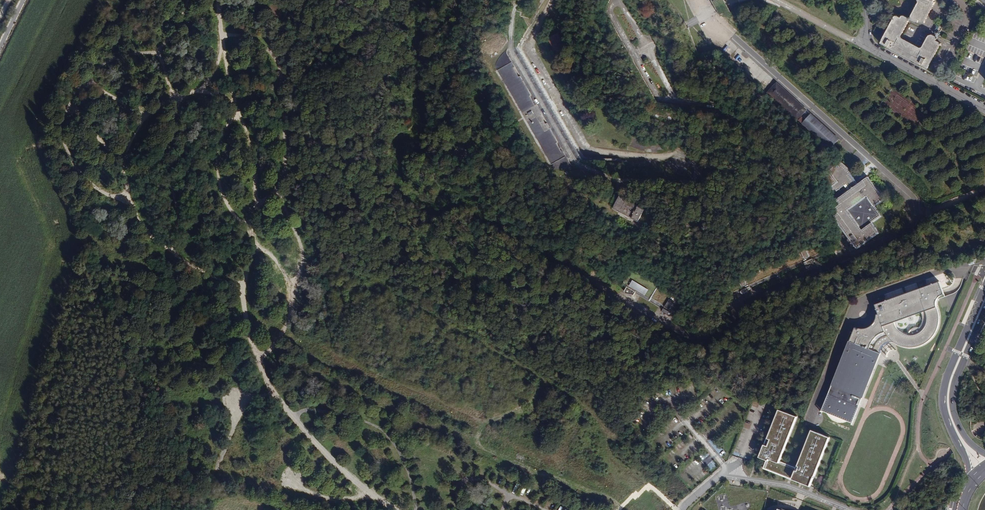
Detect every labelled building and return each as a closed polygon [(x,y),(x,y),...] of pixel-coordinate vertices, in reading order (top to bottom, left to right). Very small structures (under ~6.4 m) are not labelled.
[(713,1),(722,16),(731,10),(724,0),(714,0),(713,1)] [(922,2),(921,4),(919,3),(912,17),(908,18),(903,16),(902,19),(896,16),(886,36),(889,37),(888,39),(887,39),(883,40),(881,44),(887,47),(888,46),(889,47),(889,48),(921,65),(922,64),(923,65),(923,66),(928,69),(930,65),(929,61),(930,59),(933,61),(942,44),(937,41),(938,38),(933,35),(930,36),(923,48),(925,49),(924,50),(921,51),(920,51),(921,49),(902,39),(901,40),(900,40),(899,37),(900,36),(902,37),(910,21),(912,20),(918,24),(919,21),(925,24),(936,3),(934,2),(935,0),(937,1),(937,0),(921,0),(922,2)] [(559,33),(549,38),(557,52),(567,46),(559,33)] [(569,156),(514,61),(499,71),(552,166),(569,156)] [(807,110),(775,83),(767,92),(799,120),(807,110)] [(839,141),(811,115),(804,123),(832,148),(839,141)] [(847,185),(851,190),(859,184),(852,174),(854,172),(839,160),(829,166),(831,168),(822,173),(833,188),(835,186),(839,191),(847,185)] [(851,190),(837,200),(841,205),(836,208),(839,213),(834,217),(857,250),(881,234),(873,222),(884,215),(877,206),(886,199),(870,177),(851,190)] [(622,195),(614,208),(641,223),(648,209),(622,195)] [(803,252),(806,259),(811,256),(808,250),(803,252)] [(632,269),(624,285),(651,301),(660,284),(632,269)] [(745,277),(736,279),(743,296),(752,292),(745,277)] [(875,305),(878,314),(879,317),(877,318),(873,325),(869,328),(861,330),(860,331),(857,330),(855,328),(821,410),(852,423),(880,353),(881,347),(883,345),(885,344),(887,343),(890,342),(892,342),(893,342),(896,344),(899,346),(904,347),(907,348),(911,348),(917,347),(921,345),(924,344),(927,341),(930,339),(932,336),(934,333),(936,330),(938,326),(938,320),(938,316),(938,313),(936,305),(936,303),(936,302),(938,298),(940,296),(943,295),(939,282),(875,305)] [(626,287),(624,291),(633,296),(635,291),(626,287)] [(677,302),(670,298),(664,311),(672,318),(674,314),(673,312),(677,302)] [(879,317),(878,314),(876,315),(874,320),(872,322),(870,325),(868,326),(865,327),(861,328),(859,328),(857,330),(860,331),(861,330),(869,328),(873,325),(877,318),(879,317)] [(797,416),(779,410),(778,412),(765,445),(764,444),(759,457),(767,460),(764,468),(810,486),(829,437),(811,430),(796,468),(779,461),(796,419),(797,416)] [(707,465),(710,470),(717,465),(713,460),(707,465)]
